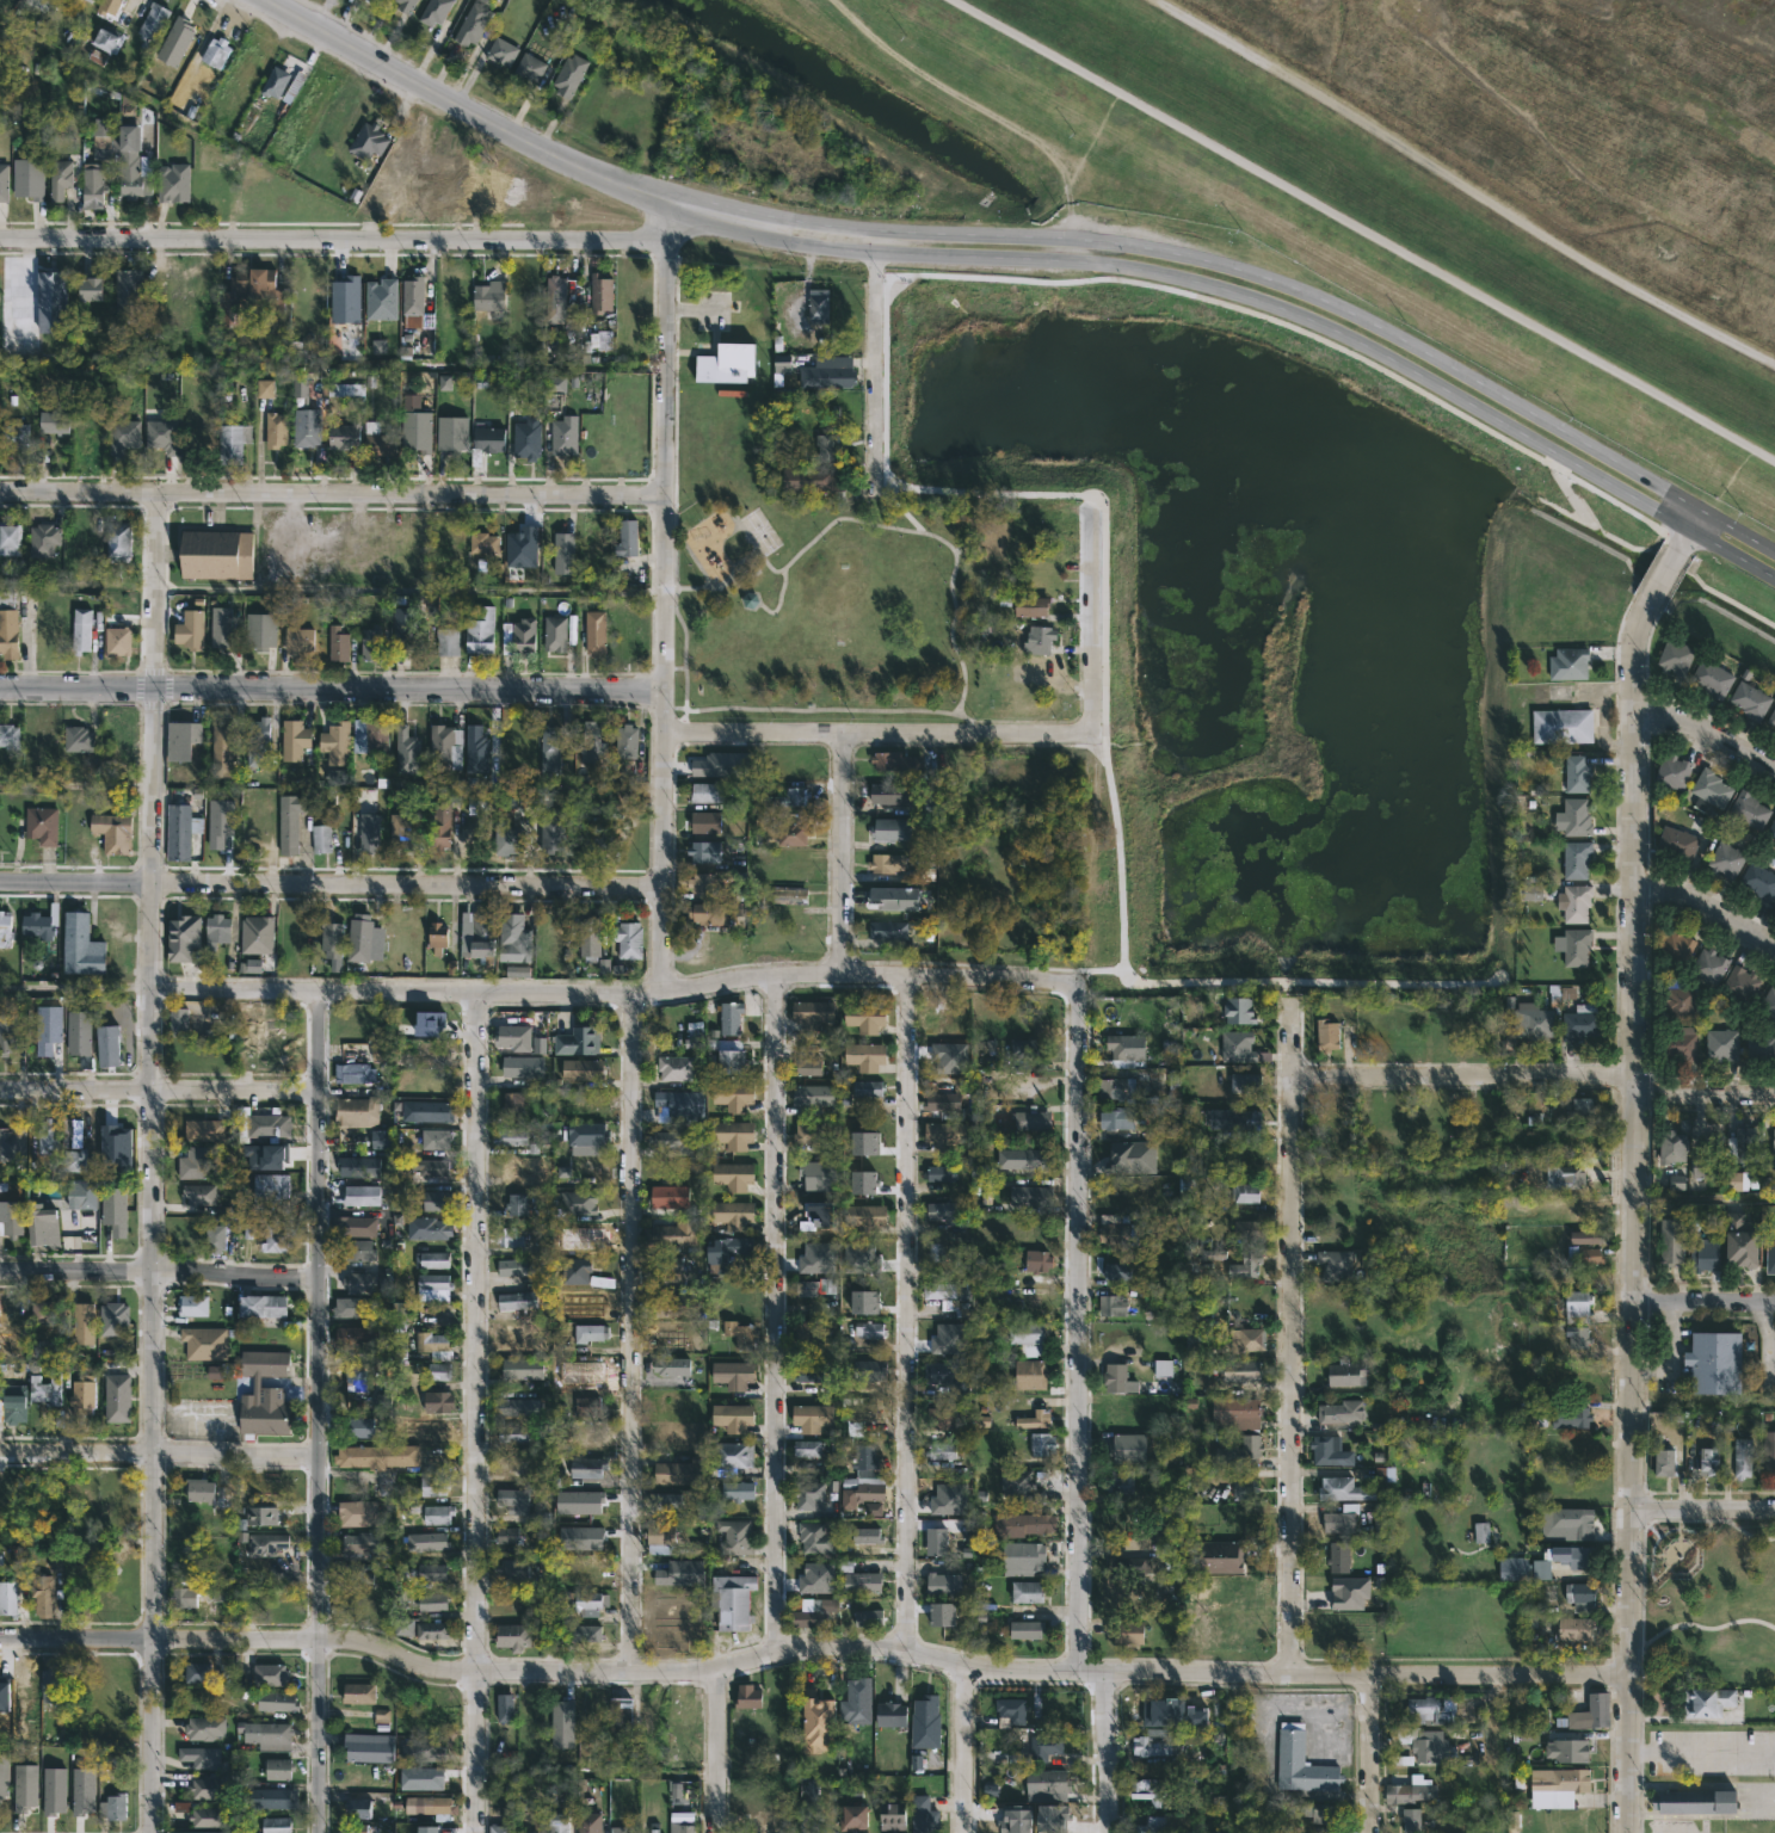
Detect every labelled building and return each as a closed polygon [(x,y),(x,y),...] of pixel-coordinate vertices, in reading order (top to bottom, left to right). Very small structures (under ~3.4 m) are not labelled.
[(94,12),(101,0),(122,0),(113,17),(110,14),(107,18),(94,12)] [(397,4),(392,0),(418,0),(408,17),(395,10),(397,4)] [(417,20),(429,0),(455,0),(445,18),(440,25),(434,21),(431,29),(417,20)] [(171,12),(153,42),(146,38),(143,42),(138,38),(140,36),(135,32),(149,8),(148,7),(152,1),(171,12)] [(489,20),(476,45),(470,42),(467,48),(452,41),(474,1),(493,12),(489,20)] [(177,67),(197,29),(175,18),(155,56),(177,67)] [(105,25),(119,33),(117,37),(128,43),(119,58),(111,54),(110,56),(91,45),(100,29),(103,30),(105,25)] [(227,39),(224,44),(230,48),(218,69),(201,58),(211,36),(217,39),(220,35),(227,39)] [(519,50),(509,68),(498,62),(497,64),(483,57),(497,36),(519,50)] [(548,64),(537,84),(513,74),(524,53),(548,64)] [(573,54),(590,62),(569,101),(554,94),(557,87),(553,85),(566,57),(571,60),(573,54)] [(290,75),(278,99),(270,94),(269,98),(257,91),(272,62),(283,68),(282,70),(290,75)] [(135,95),(120,95),(120,115),(135,115),(135,95)] [(110,124),(110,135),(118,135),(117,152),(110,152),(110,160),(92,160),(93,136),(91,136),(91,128),(93,128),(93,119),(101,119),(100,124),(110,124)] [(364,119),(371,124),(372,121),(380,124),(377,128),(384,132),(383,135),(389,138),(380,155),(382,156),(375,166),(346,149),(364,119)] [(131,146),(131,147),(137,147),(137,154),(141,154),(142,175),(150,175),(150,193),(136,196),(136,199),(125,199),(125,196),(118,196),(118,147),(131,146)] [(72,185),(72,186),(63,186),(63,200),(47,200),(48,159),(73,159),(72,185)] [(25,199),(13,199),(13,160),(43,160),(43,199),(25,199)] [(103,163),(103,186),(107,186),(107,191),(103,191),(103,203),(82,203),(82,163),(103,163)] [(8,202),(9,164),(0,164),(0,202),(8,202)] [(187,165),(158,165),(158,202),(187,202),(187,165)] [(56,266),(56,270),(66,270),(66,331),(37,331),(37,271),(45,271),(45,266),(56,266)] [(267,267),(275,267),(275,285),(283,285),(284,313),(267,313),(267,297),(236,297),(236,326),(221,326),(221,290),(229,290),(229,276),(235,276),(235,270),(244,270),(244,266),(267,266),(267,267)] [(141,307),(116,307),(116,267),(142,269),(141,307)] [(175,269),(175,273),(178,273),(178,298),(160,298),(160,273),(162,273),(162,269),(175,269)] [(612,277),(612,309),(603,309),(603,314),(591,314),(592,271),(602,271),(602,277),(612,277)] [(80,273),(98,273),(97,306),(79,304),(80,273)] [(357,274),(357,322),(327,322),(327,282),(343,282),(343,274),(357,274)] [(424,277),(423,314),(402,313),(402,278),(411,279),(411,274),(424,274),(424,277)] [(566,300),(566,322),(548,321),(549,276),(567,277),(566,300)] [(396,278),(396,320),(363,320),(363,283),(377,283),(377,278),(396,278)] [(504,280),(504,308),(474,307),(475,284),(489,284),(489,279),(504,280)] [(828,317),(809,317),(809,294),(828,295),(828,317)] [(418,315),(404,316),(405,327),(419,326),(418,315)] [(612,329),(612,348),(598,348),(597,346),(591,346),(591,351),(585,351),(585,339),(590,340),(590,332),(598,332),(598,329),(612,329)] [(372,339),(373,353),(386,352),(385,339),(372,339)] [(747,381),(695,381),(696,354),(717,354),(717,341),(756,341),(754,376),(747,376),(747,381)] [(852,357),(852,369),(858,369),(858,387),(801,387),(801,365),(815,365),(815,354),(852,354),(852,357)] [(774,373),(790,374),(790,362),(775,361),(774,373)] [(293,375),(293,397),(307,397),(307,375),(293,375)] [(438,390),(451,391),(452,375),(439,375),(438,390)] [(566,376),(547,377),(547,391),(566,391),(566,376)] [(274,380),(257,380),(257,398),(274,397),(274,380)] [(320,442),(320,444),(314,444),(314,446),(291,445),(294,406),(322,408),(320,442)] [(39,432),(38,432),(39,411),(68,411),(68,432),(39,432)] [(288,413),(286,443),(278,443),(278,448),(265,446),(266,411),(288,413)] [(432,412),(431,453),(420,452),(420,449),(401,449),(402,411),(432,412)] [(468,416),(467,449),(460,449),(460,455),(445,453),(446,448),(437,448),(438,415),(468,416)] [(542,421),(541,452),(538,452),(538,456),(536,456),(536,462),(525,462),(525,457),(512,456),(513,421),(525,421),(525,415),(538,415),(538,421),(542,421)] [(578,415),(577,455),(551,453),(553,419),(563,420),(563,415),(578,415)] [(350,445),(350,449),(328,446),(329,424),(352,424),(352,419),(359,419),(359,445),(350,445)] [(396,434),(395,455),(365,455),(366,420),(380,420),(378,433),(396,434)] [(29,422),(27,445),(21,445),(21,448),(1,448),(2,425),(14,426),(14,421),(29,422)] [(109,422),(109,456),(124,456),(124,450),(140,450),(140,422),(109,422)] [(146,422),(146,452),(175,452),(175,422),(146,422)] [(251,442),(251,443),(242,443),(241,464),(217,463),(218,424),(251,425),(251,442)] [(100,427),(100,438),(98,438),(97,456),(95,456),(95,459),(86,459),(86,456),(78,455),(79,438),(74,437),(75,426),(100,427)] [(505,450),(482,452),(482,450),(481,450),(481,465),(472,465),(470,446),(474,446),(474,427),(505,427),(505,450)] [(839,433),(839,458),(818,457),(818,442),(815,442),(815,433),(839,433)] [(844,494),(844,498),(833,496),(834,492),(783,490),(784,467),(845,468),(844,494)] [(616,556),(615,556),(614,543),(620,543),(620,519),(636,518),(637,555),(616,556)] [(19,555),(0,554),(0,521),(20,524),(19,555)] [(128,562),(106,562),(106,523),(130,521),(131,557),(128,557),(128,562)] [(51,525),(60,526),(60,544),(54,543),(54,557),(29,557),(29,525),(37,525),(37,523),(51,523),(51,525)] [(525,523),(525,526),(534,526),(534,554),(514,554),(513,523),(525,523)] [(467,525),(467,564),(445,563),(446,524),(467,525)] [(252,572),(252,579),(181,578),(181,530),(253,531),(252,572)] [(488,532),(488,535),(499,535),(499,554),(469,553),(470,531),(488,532)] [(574,574),(554,573),(555,532),(575,532),(574,574)] [(746,590),(756,591),(758,599),(753,606),(745,605),(741,597),(746,590)] [(2,654),(0,654),(0,591),(14,591),(14,609),(17,609),(18,660),(2,660),(2,654)] [(1048,616),(1016,616),(1016,597),(1050,597),(1050,601),(1048,601),(1048,616)] [(494,605),(493,654),(485,653),(485,659),(476,659),(476,653),(466,653),(467,619),(477,619),(479,605),(494,605)] [(230,628),(229,647),(210,646),(211,606),(230,606),(230,628)] [(413,606),(413,625),(427,625),(427,642),(413,642),(413,649),(393,648),(394,606),(413,606)] [(91,609),(90,650),(81,650),(80,655),(73,655),(73,649),(70,649),(73,607),(91,609)] [(203,610),(203,652),(189,652),(189,647),(183,647),(183,643),(174,642),(174,623),(183,623),(183,609),(203,610)] [(605,611),(606,654),(599,654),(599,656),(591,656),(591,653),(586,653),(586,611),(605,611)] [(635,612),(636,659),(633,659),(633,662),(623,662),(623,659),(615,659),(615,612),(635,612)] [(269,646),(267,650),(253,649),(254,646),(246,646),(247,613),(277,613),(276,646),(269,646)] [(567,616),(566,650),(544,649),(546,616),(551,616),(551,613),(560,613),(560,616),(567,616)] [(529,654),(529,659),(519,659),(519,654),(513,654),(513,623),(520,623),(520,617),(536,617),(536,654),(529,654)] [(378,623),(378,629),(380,629),(380,662),(360,660),(362,628),(371,628),(371,623),(378,623)] [(340,624),(340,632),(349,632),(349,661),(329,661),(329,624),(340,624)] [(128,625),(128,628),(130,628),(130,656),(105,655),(105,627),(123,627),(123,625),(128,625)] [(1056,629),(1056,638),(1052,638),(1050,654),(1027,653),(1028,631),(1030,631),(1030,625),(1052,627),(1052,629),(1056,629)] [(314,629),(313,652),(297,650),(297,654),(285,653),(285,627),(314,629)] [(439,656),(436,656),(434,628),(458,628),(460,656),(439,656)] [(1674,640),(1680,641),(1678,642),(1690,646),(1689,647),(1697,650),(1685,678),(1674,673),(1676,669),(1670,668),(1669,672),(1663,669),(1664,666),(1658,664),(1669,637),(1674,640)] [(1588,679),(1551,679),(1551,655),(1558,655),(1557,648),(1590,647),(1590,660),(1588,660),(1588,679)] [(1738,677),(1724,702),(1705,691),(1707,686),(1693,678),(1705,656),(1738,677)] [(1743,680),(1758,689),(1759,687),(1774,698),(1761,723),(1744,710),(1745,708),(1731,699),(1743,680)] [(1764,726),(1774,732),(1774,706),(1764,726)] [(1594,742),(1534,743),(1533,710),(1594,709),(1594,742)] [(383,714),(383,718),(388,718),(388,752),(352,752),(353,718),(370,718),(370,714),(383,714)] [(270,716),(267,753),(260,752),(259,757),(247,755),(249,720),(260,721),(260,716),(270,716)] [(303,720),(303,727),(312,727),(312,747),(302,747),(302,760),(282,760),(282,720),(303,720)] [(350,720),(349,765),(328,765),(328,752),(319,751),(319,732),(327,732),(327,724),(333,724),(333,720),(350,720)] [(202,722),(202,742),(192,742),(192,760),(168,760),(168,722),(202,722)] [(232,777),(210,777),(211,722),(233,722),(232,777)] [(551,723),(551,726),(560,726),(560,764),(540,764),(541,722),(551,723)] [(599,726),(599,740),(609,740),(609,758),(591,759),(591,753),(580,752),(581,746),(584,746),(585,726),(588,726),(588,723),(599,726)] [(631,723),(631,727),(639,728),(636,759),(615,758),(617,727),(623,727),(623,723),(631,723)] [(5,746),(0,746),(0,724),(12,724),(12,726),(19,726),(18,749),(5,749),(5,746)] [(444,724),(444,726),(455,726),(455,728),(462,728),(461,769),(432,767),(432,761),(430,761),(431,724),(444,724)] [(82,726),(82,727),(87,728),(87,730),(93,732),(93,751),(64,751),(64,726),(82,726)] [(393,726),(393,773),(417,773),(417,739),(405,739),(405,726),(393,726)] [(479,726),(463,726),(463,772),(486,773),(486,740),(483,740),(483,735),(477,735),(479,726)] [(729,751),(729,761),(732,761),(732,774),(707,774),(707,777),(692,777),(694,771),(691,771),(690,764),(690,751),(729,751)] [(902,753),(901,757),(927,757),(927,770),(924,770),(924,777),(869,776),(869,755),(875,755),(875,752),(902,753)] [(1678,755),(1677,759),(1683,760),(1683,759),(1694,763),(1684,790),(1656,780),(1665,754),(1670,755),(1671,753),(1678,755)] [(1586,757),(1586,763),(1592,763),(1592,777),(1590,777),(1590,792),(1567,792),(1567,754),(1586,754),(1586,757)] [(1736,789),(1724,810),(1711,802),(1703,814),(1693,808),(1700,796),(1690,791),(1706,765),(1715,771),(1714,773),(1722,778),(1721,780),(1736,789)] [(711,802),(692,802),(692,783),(723,783),(723,802),(711,802)] [(913,803),(870,803),(870,794),(874,794),(874,784),(913,784),(913,803)] [(806,786),(806,790),(811,790),(811,797),(807,797),(807,807),(778,807),(778,796),(785,796),(787,786),(806,786)] [(1774,810),(1762,832),(1728,813),(1743,788),(1761,800),(1758,802),(1774,810)] [(288,856),(278,856),(279,795),(308,796),(308,813),(298,813),(297,856),(288,856)] [(468,813),(485,814),(486,796),(469,795),(468,813)] [(1589,798),(1589,814),(1591,814),(1591,823),(1594,823),(1594,835),(1565,835),(1565,831),(1555,831),(1557,811),(1565,811),(1565,798),(1589,798)] [(209,800),(234,801),(234,835),(223,835),(223,848),(208,848),(209,800)] [(450,802),(450,847),(444,847),(444,851),(434,851),(434,846),(427,846),(429,815),(434,815),(434,802),(450,802)] [(191,803),(189,860),(166,860),(166,851),(165,851),(165,835),(167,835),(167,834),(165,834),(166,826),(167,826),(167,823),(165,823),(165,817),(166,817),(167,809),(167,803),(191,803)] [(57,807),(56,846),(38,846),(38,838),(25,838),(26,807),(57,807)] [(267,809),(242,809),(242,845),(255,845),(255,837),(267,837),(267,809)] [(721,812),(691,812),(691,833),(721,833),(721,812)] [(380,814),(378,851),(372,851),(371,854),(364,853),(364,851),(359,850),(360,813),(380,814)] [(565,813),(565,831),(567,831),(567,839),(563,839),(563,851),(555,851),(555,854),(541,854),(541,815),(565,813)] [(129,848),(129,854),(103,854),(103,833),(90,833),(91,814),(130,815),(129,848)] [(400,847),(389,847),(389,814),(409,814),(409,847),(400,847)] [(1767,833),(1774,819),(1774,838),(1767,833)] [(923,821),(922,845),(892,846),(892,841),(865,840),(867,820),(923,821)] [(523,827),(522,853),(494,856),(495,821),(507,821),(507,826),(523,827)] [(600,822),(600,853),(596,853),(596,858),(587,858),(587,853),(583,853),(583,822),(600,822)] [(799,822),(799,823),(812,823),(811,835),(805,835),(805,845),(777,845),(777,823),(799,822)] [(325,853),(313,853),(313,825),(332,825),(332,853),(325,853)] [(1665,825),(1701,838),(1691,865),(1681,862),(1681,858),(1671,856),(1672,853),(1658,848),(1665,825)] [(1720,840),(1731,844),(1731,846),(1742,850),(1740,852),(1748,856),(1733,881),(1720,874),(1719,876),(1711,871),(1713,868),(1707,864),(1720,840)] [(719,841),(719,863),(710,863),(710,870),(695,870),(694,862),(691,862),(691,856),(688,856),(688,847),(691,847),(691,841),(719,841)] [(1589,880),(1564,880),(1565,841),(1594,841),(1594,853),(1592,853),(1592,863),(1589,863),(1589,880)] [(906,854),(906,868),(901,868),(900,872),(868,872),(868,860),(873,860),(873,853),(906,854)] [(1752,860),(1774,874),(1774,896),(1770,905),(1759,897),(1761,896),(1754,893),(1755,890),(1740,882),(1752,860)] [(712,892),(713,874),(689,874),(689,892),(712,892)] [(1589,922),(1565,922),(1565,885),(1594,885),(1594,897),(1591,897),(1591,907),(1589,907),(1589,922)] [(808,893),(807,905),(774,903),(775,887),(808,888),(808,893)] [(872,909),(919,910),(919,888),(872,888),(872,909)] [(57,902),(57,926),(54,926),(54,936),(51,936),(51,940),(41,940),(41,936),(20,934),(20,915),(30,915),(30,912),(38,912),(38,915),(49,915),(49,902),(57,902)] [(728,903),(728,925),(688,924),(688,906),(694,906),(694,903),(728,903)] [(10,948),(0,947),(0,911),(2,911),(2,915),(7,915),(7,912),(10,912),(10,931),(16,932),(14,940),(10,939),(10,948)] [(105,940),(104,971),(62,973),(64,911),(88,911),(88,921),(92,921),(91,939),(105,940)] [(493,928),(493,932),(492,932),(491,943),(487,943),(487,951),(485,951),(485,953),(493,953),(493,975),(483,975),(485,970),(481,970),(482,964),(485,964),(485,962),(479,962),(479,957),(461,956),(462,912),(492,914),(492,928),(493,928)] [(374,926),(384,927),(383,961),(370,958),(370,963),(347,961),(351,919),(355,919),(355,913),(370,914),(370,920),(374,920),(374,926)] [(523,913),(523,928),(532,928),(531,962),(499,962),(500,918),(503,918),(503,913),(523,913)] [(222,914),(222,918),(230,918),(229,943),(215,943),(215,951),(204,951),(205,916),(211,916),(211,914),(222,914)] [(201,915),(201,948),(192,948),(192,962),(167,962),(167,920),(178,920),(178,915),(201,915)] [(273,916),(272,953),(240,953),(241,919),(244,919),(244,916),(273,916)] [(600,948),(578,948),(577,918),(599,916),(600,948)] [(344,922),(340,958),(326,957),(326,950),(321,950),(323,921),(344,922)] [(907,922),(907,939),(870,938),(870,921),(907,922)] [(448,927),(446,948),(442,948),(442,955),(432,955),(432,948),(429,948),(430,922),(442,922),(442,927),(448,927)] [(640,922),(640,927),(642,927),(642,959),(618,958),(618,942),(611,942),(611,925),(618,926),(618,922),(640,922)] [(1588,967),(1565,967),(1565,928),(1594,928),(1592,950),(1588,950),(1588,967)] [(1680,930),(1684,932),(1683,934),(1697,942),(1683,968),(1657,953),(1663,943),(1657,939),(1662,931),(1668,934),(1670,928),(1676,932),(1677,928),(1680,930)] [(1713,949),(1718,951),(1715,955),(1720,957),(1721,955),(1732,961),(1717,987),(1689,971),(1703,948),(1709,951),(1711,948),(1713,949)] [(260,959),(260,973),(246,973),(246,958),(260,959)] [(599,974),(609,975),(610,962),(599,962),(599,974)] [(1746,971),(1750,974),(1751,970),(1758,975),(1757,977),(1762,981),(1748,1005),(1721,989),(1736,963),(1748,970),(1746,971)] [(507,977),(530,977),(530,967),(507,966),(507,977)] [(1685,979),(1684,988),(1703,988),(1703,998),(1696,998),(1696,1019),(1669,1018),(1668,1002),(1665,1002),(1665,996),(1669,996),(1668,979),(1685,979)] [(1773,985),(1774,986),(1774,1019),(1768,1016),(1768,1017),(1758,1010),(1773,985)] [(1575,987),(1561,987),(1562,999),(1575,998),(1575,987)] [(1535,989),(1535,990),(1539,990),(1540,1010),(1555,1010),(1555,1036),(1546,1036),(1546,1041),(1531,1042),(1531,1037),(1516,1036),(1516,1001),(1520,1001),(1520,989),(1535,989)] [(1252,998),(1252,1007),(1255,1007),(1255,1016),(1258,1016),(1258,1024),(1227,1024),(1227,998),(1252,998)] [(834,1001),(834,1022),(821,1022),(820,1031),(801,1031),(801,1022),(793,1022),(793,1001),(834,1001)] [(735,1002),(744,1002),(744,1013),(740,1013),(740,1035),(721,1035),(721,1013),(715,1013),(715,1002),(735,1002)] [(1597,1005),(1597,1013),(1602,1013),(1601,1037),(1584,1037),(1584,1041),(1564,1041),(1564,1013),(1577,1013),(1577,1004),(1597,1005)] [(62,1005),(35,1006),(36,1055),(51,1055),(51,1042),(62,1042),(62,1005)] [(879,1026),(879,1035),(858,1035),(858,1026),(845,1026),(845,1005),(886,1006),(886,1026),(879,1026)] [(171,1035),(187,1035),(187,1010),(171,1010),(171,1035)] [(88,1053),(88,1055),(67,1054),(68,1011),(90,1012),(88,1053)] [(449,1013),(449,1020),(451,1020),(451,1029),(420,1029),(420,1013),(449,1013)] [(1,1053),(0,1053),(0,1015),(14,1014),(16,1053),(1,1053)] [(1329,1018),(1329,1023),(1339,1023),(1339,1025),(1342,1025),(1342,1029),(1341,1029),(1341,1050),(1333,1050),(1333,1054),(1323,1054),(1323,1050),(1318,1050),(1318,1018),(1329,1018)] [(1504,1026),(1504,1045),(1494,1045),(1494,1057),(1478,1056),(1478,1026),(1496,1027),(1496,1024),(1503,1024),(1503,1026),(1504,1026)] [(107,1067),(98,1068),(97,1026),(118,1025),(119,1067),(107,1067)] [(498,1027),(529,1027),(529,1053),(511,1053),(511,1048),(498,1048),(498,1027)] [(599,1055),(554,1054),(554,1035),(572,1035),(572,1027),(600,1027),(599,1055)] [(1731,1029),(1731,1030),(1739,1030),(1739,1061),(1728,1061),(1728,1059),(1708,1059),(1708,1031),(1726,1031),(1726,1029),(1731,1029)] [(1697,1030),(1697,1061),(1676,1060),(1676,1057),(1660,1057),(1660,1033),(1688,1033),(1688,1030),(1697,1030)] [(1251,1042),(1251,1050),(1258,1050),(1258,1063),(1222,1062),(1221,1035),(1224,1035),(1224,1031),(1255,1031),(1253,1043),(1251,1042)] [(1126,1068),(1111,1068),(1113,1050),(1105,1049),(1105,1035),(1141,1035),(1141,1051),(1139,1051),(1139,1060),(1135,1060),(1135,1068),(1126,1068)] [(1749,1036),(1774,1036),(1774,1060),(1748,1059),(1749,1036)] [(533,1053),(545,1053),(545,1037),(533,1037),(533,1053)] [(1041,1069),(1012,1069),(1012,1039),(1041,1039),(1041,1069)] [(449,1043),(450,1050),(452,1050),(452,1059),(424,1059),(424,1056),(417,1056),(417,1043),(449,1043)] [(879,1064),(877,1073),(858,1073),(858,1066),(844,1064),(845,1043),(886,1044),(886,1064),(879,1064)] [(740,1075),(720,1075),(720,1050),(745,1050),(745,1066),(740,1066),(740,1075)] [(694,1056),(692,1081),(660,1081),(661,1072),(658,1070),(658,1056),(694,1056)] [(517,1079),(503,1079),(503,1057),(543,1057),(543,1079),(517,1079)] [(586,1080),(562,1080),(562,1060),(604,1060),(604,1080),(586,1080)] [(821,1076),(793,1076),(793,1068),(796,1068),(796,1060),(822,1060),(821,1076)] [(369,1063),(369,1068),(375,1068),(375,1082),(345,1084),(345,1081),(341,1081),(341,1080),(334,1079),(335,1064),(369,1063)] [(1179,1070),(1169,1070),(1169,1088),(1180,1088),(1179,1070)] [(449,1072),(449,1079),(451,1079),(451,1088),(425,1088),(425,1097),(418,1097),(418,1086),(424,1086),(425,1072),(449,1072)] [(1263,1087),(1262,1093),(1231,1093),(1232,1074),(1263,1074),(1263,1087)] [(874,1079),(874,1081),(882,1081),(882,1084),(885,1084),(885,1086),(887,1086),(886,1091),(882,1091),(882,1097),(853,1097),(853,1081),(870,1081),(870,1079),(874,1079)] [(1124,1103),(1098,1103),(1098,1079),(1135,1079),(1135,1103),(1124,1103)] [(747,1080),(747,1084),(754,1084),(754,1104),(746,1104),(746,1113),(727,1113),(727,1105),(713,1105),(713,1084),(732,1084),(732,1080),(747,1080)] [(821,1105),(821,1115),(801,1115),(801,1106),(794,1106),(794,1086),(834,1086),(834,1105),(821,1105)] [(523,1092),(524,1116),(504,1117),(503,1093),(523,1092)] [(703,1124),(653,1125),(653,1094),(703,1094),(703,1124)] [(955,1095),(928,1094),(927,1109),(954,1110),(955,1095)] [(378,1097),(378,1128),(333,1127),(335,1098),(369,1099),(369,1097),(378,1097)] [(1594,1098),(1594,1106),(1597,1106),(1597,1112),(1594,1112),(1594,1121),(1573,1121),(1573,1098),(1594,1098)] [(452,1122),(424,1121),(424,1118),(412,1118),(413,1100),(450,1103),(449,1111),(452,1111),(452,1122)] [(1037,1104),(1037,1111),(1052,1111),(1052,1131),(1015,1132),(1015,1111),(1029,1111),(1029,1104),(1037,1104)] [(1126,1129),(1101,1129),(1101,1111),(1111,1111),(1111,1106),(1135,1106),(1135,1129),(1126,1129)] [(1262,1119),(1262,1130),(1191,1128),(1192,1118),(1210,1119),(1210,1110),(1263,1111),(1262,1119)] [(281,1115),(281,1116),(290,1116),(290,1122),(292,1122),(292,1134),(290,1134),(290,1137),(247,1137),(247,1115),(281,1115)] [(53,1118),(53,1121),(56,1121),(57,1154),(38,1154),(37,1121),(44,1121),(44,1118),(53,1118)] [(83,1120),(64,1119),(64,1147),(82,1147),(83,1120)] [(221,1141),(185,1141),(185,1121),(221,1121),(221,1141)] [(746,1142),(746,1153),(719,1150),(719,1144),(713,1144),(713,1122),(754,1122),(754,1142),(746,1142)] [(604,1135),(605,1154),(590,1154),(590,1146),(577,1146),(575,1124),(604,1123),(604,1135)] [(868,1140),(853,1140),(853,1123),(882,1123),(882,1140),(868,1140)] [(969,1123),(969,1144),(951,1144),(951,1150),(932,1150),(932,1143),(925,1143),(925,1123),(969,1123)] [(824,1124),(825,1137),(824,1137),(822,1152),(811,1152),(811,1149),(806,1149),(806,1143),(793,1143),(793,1132),(796,1132),(796,1124),(824,1124)] [(1752,1124),(1752,1128),(1756,1128),(1755,1149),(1750,1149),(1750,1154),(1755,1154),(1755,1169),(1744,1169),(1744,1164),(1738,1165),(1738,1173),(1750,1173),(1749,1190),(1728,1190),(1730,1173),(1731,1173),(1732,1164),(1728,1164),(1728,1137),(1737,1137),(1737,1127),(1743,1128),(1743,1124),(1752,1124)] [(25,1161),(0,1161),(0,1128),(7,1128),(7,1131),(13,1131),(13,1125),(25,1125),(25,1161)] [(94,1128),(111,1128),(111,1137),(128,1137),(128,1167),(93,1167),(94,1128)] [(526,1144),(494,1144),(494,1137),(498,1137),(498,1129),(526,1129),(526,1144)] [(390,1130),(371,1130),(372,1148),(391,1148),(390,1130)] [(449,1149),(423,1149),(423,1130),(452,1130),(452,1140),(449,1140),(449,1149)] [(671,1130),(697,1132),(696,1138),(689,1140),(688,1153),(676,1152),(676,1158),(658,1156),(659,1147),(653,1147),(653,1143),(648,1143),(649,1136),(653,1136),(653,1131),(655,1130),(671,1130)] [(1689,1134),(1689,1152),(1687,1152),(1687,1162),(1675,1161),(1675,1166),(1688,1166),(1687,1175),(1676,1175),(1676,1167),(1660,1167),(1662,1134),(1666,1134),(1666,1130),(1677,1130),(1677,1134),(1689,1134)] [(1715,1153),(1715,1166),(1719,1166),(1719,1177),(1694,1177),(1694,1156),(1701,1156),(1701,1152),(1708,1152),(1708,1138),(1724,1137),(1724,1153),(1715,1153)] [(1155,1140),(1155,1172),(1110,1173),(1110,1140),(1155,1140)] [(1181,1175),(1163,1175),(1164,1143),(1181,1144),(1181,1175)] [(287,1169),(287,1145),(244,1145),(244,1155),(249,1155),(249,1170),(287,1169)] [(1013,1146),(1013,1149),(1048,1149),(1048,1154),(1052,1154),(1052,1166),(1047,1166),(1047,1168),(1001,1168),(1001,1150),(1006,1150),(1006,1146),(1013,1146)] [(208,1179),(178,1180),(178,1158),(186,1158),(186,1147),(207,1147),(208,1179)] [(85,1149),(84,1173),(62,1171),(63,1150),(79,1152),(80,1149),(85,1149)] [(365,1158),(365,1177),(339,1177),(338,1158),(365,1158)] [(448,1175),(409,1175),(409,1159),(449,1160),(448,1175)] [(837,1161),(837,1192),(805,1192),(803,1177),(800,1177),(800,1162),(837,1161)] [(746,1185),(746,1193),(720,1193),(720,1185),(713,1185),(713,1164),(754,1164),(754,1185),(746,1185)] [(1584,1166),(1584,1172),(1586,1172),(1586,1185),(1577,1185),(1577,1190),(1555,1190),(1554,1187),(1554,1179),(1548,1179),(1548,1166),(1584,1166)] [(927,1168),(927,1183),(949,1183),(949,1168),(927,1168)] [(288,1174),(288,1198),(279,1198),(279,1204),(253,1203),(254,1174),(288,1174)] [(1669,1189),(1684,1190),(1685,1175),(1670,1174),(1669,1189)] [(1193,1200),(1194,1177),(1180,1177),(1179,1200),(1193,1200)] [(97,1210),(69,1210),(69,1181),(97,1181),(97,1210)] [(1259,1184),(1259,1204),(1257,1204),(1257,1210),(1243,1210),(1243,1203),(1235,1203),(1235,1196),(1232,1196),(1232,1187),(1235,1187),(1235,1184),(1259,1184)] [(215,1185),(216,1205),(189,1205),(189,1196),(183,1196),(183,1185),(215,1185)] [(380,1206),(344,1206),(343,1193),(345,1193),(345,1186),(380,1186),(380,1206)] [(689,1186),(690,1217),(653,1216),(653,1209),(651,1208),(652,1186),(689,1186)] [(1047,1211),(1047,1214),(1010,1211),(1010,1201),(1017,1201),(1017,1193),(1021,1193),(1021,1187),(1047,1187),(1047,1211)] [(100,1190),(122,1190),(122,1240),(111,1240),(111,1224),(100,1224),(100,1190)] [(449,1192),(448,1198),(452,1198),(452,1205),(449,1205),(449,1211),(424,1211),(424,1192),(449,1192)] [(594,1204),(594,1206),(597,1206),(597,1215),(561,1215),(561,1192),(596,1192),(596,1204),(594,1204)] [(528,1196),(509,1196),(509,1216),(528,1216),(528,1196)] [(865,1198),(865,1205),(887,1205),(887,1226),(879,1226),(879,1235),(858,1235),(858,1227),(844,1227),(844,1205),(848,1205),(848,1197),(865,1198)] [(2,1222),(0,1222),(0,1202),(21,1202),(21,1235),(14,1235),(14,1241),(8,1241),(8,1235),(2,1235),(2,1222)] [(746,1223),(746,1232),(727,1232),(727,1222),(713,1222),(713,1202),(754,1203),(754,1223),(746,1223)] [(951,1202),(927,1202),(927,1220),(951,1220),(951,1202)] [(1602,1210),(1604,1222),(1571,1223),(1571,1203),(1604,1202),(1604,1210),(1602,1210)] [(57,1210),(57,1251),(44,1251),(44,1246),(27,1246),(27,1210),(57,1210)] [(1745,1212),(1745,1221),(1758,1221),(1758,1233),(1761,1233),(1762,1269),(1750,1269),(1750,1266),(1740,1266),(1740,1263),(1730,1263),(1728,1212),(1745,1212)] [(993,1216),(978,1214),(976,1228),(991,1230),(993,1216)] [(452,1232),(452,1235),(448,1235),(448,1239),(421,1238),(421,1227),(417,1227),(417,1215),(448,1218),(448,1222),(452,1222),(452,1232)] [(1129,1215),(1129,1223),(1138,1224),(1138,1233),(1144,1233),(1142,1238),(1163,1238),(1163,1248),(1141,1247),(1141,1243),(1139,1243),(1139,1246),(1128,1245),(1128,1247),(1122,1247),(1122,1245),(1098,1245),(1101,1215),(1129,1215)] [(368,1217),(366,1236),(332,1235),(332,1216),(368,1217)] [(703,1218),(703,1232),(697,1230),(697,1246),(652,1245),(652,1242),(643,1242),(643,1227),(652,1227),(652,1224),(677,1224),(677,1218),(703,1218)] [(1048,1220),(1048,1224),(1053,1224),(1053,1234),(1049,1234),(1049,1241),(1017,1241),(1017,1230),(1015,1230),(1015,1220),(1048,1220)] [(1685,1220),(1685,1264),(1677,1264),(1677,1267),(1662,1267),(1663,1220),(1685,1220)] [(1259,1221),(1258,1241),(1234,1240),(1234,1236),(1232,1236),(1232,1234),(1235,1234),(1235,1232),(1233,1232),(1232,1221),(1259,1221)] [(1771,1226),(1774,1226),(1774,1273),(1768,1273),(1767,1240),(1771,1240),(1771,1233),(1765,1233),(1764,1228),(1762,1228),(1762,1223),(1771,1222),(1771,1226)] [(278,1227),(278,1232),(276,1233),(288,1233),(288,1236),(291,1238),(291,1249),(286,1249),(286,1253),(257,1252),(257,1242),(265,1243),(265,1223),(276,1223),(276,1227),(278,1227)] [(222,1251),(221,1252),(205,1251),(207,1226),(226,1226),(224,1251),(222,1251)] [(523,1248),(523,1229),(501,1229),(501,1248),(523,1248)] [(598,1252),(557,1252),(557,1230),(598,1229),(598,1252)] [(1602,1244),(1602,1231),(1570,1231),(1570,1244),(1602,1244)] [(732,1255),(732,1273),(710,1273),(710,1265),(708,1265),(708,1255),(705,1255),(705,1251),(707,1251),(707,1247),(715,1247),(715,1241),(723,1240),(723,1238),(753,1236),(754,1254),(732,1255)] [(1708,1239),(1708,1241),(1720,1241),(1720,1270),(1701,1271),(1701,1273),(1695,1273),(1693,1260),(1690,1260),(1690,1246),(1700,1246),(1700,1251),(1701,1251),(1701,1239),(1708,1239)] [(341,1261),(369,1261),(368,1242),(341,1242),(341,1261)] [(944,1243),(929,1243),(930,1261),(944,1261),(944,1243)] [(839,1245),(865,1245),(865,1276),(839,1276),(839,1245)] [(1602,1263),(1601,1248),(1577,1249),(1578,1264),(1602,1263)] [(1039,1251),(1048,1252),(1048,1258),(1053,1258),(1053,1267),(1048,1267),(1048,1272),(1025,1272),(1025,1251),(1039,1251)] [(1264,1251),(1264,1265),(1259,1264),(1259,1279),(1229,1278),(1229,1264),(1243,1264),(1243,1255),(1239,1255),(1240,1251),(1264,1251)] [(1352,1260),(1352,1282),(1323,1282),(1324,1264),(1327,1264),(1327,1261),(1318,1261),(1318,1251),(1352,1252),(1355,1253),(1355,1259),(1352,1260)] [(448,1269),(421,1269),(421,1252),(448,1252),(448,1269)] [(592,1258),(591,1272),(588,1272),(587,1283),(562,1282),(562,1277),(560,1277),(560,1257),(592,1258)] [(683,1257),(683,1273),(653,1275),(653,1271),(651,1271),(651,1267),(653,1267),(652,1258),(683,1257)] [(526,1275),(498,1276),(498,1261),(526,1259),(526,1275)] [(1133,1264),(1132,1273),(1136,1273),(1135,1280),(1116,1280),(1116,1285),(1104,1285),(1105,1276),(1102,1276),(1102,1266),(1104,1266),(1104,1263),(1133,1264)] [(449,1289),(418,1290),(418,1273),(449,1273),(449,1289)] [(379,1289),(391,1290),(391,1275),(379,1275),(379,1289)] [(346,1276),(376,1276),(376,1290),(347,1291),(346,1276)] [(832,1276),(832,1282),(836,1282),(836,1295),(816,1295),(816,1298),(797,1297),(797,1280),(819,1280),(819,1276),(832,1276)] [(970,1284),(970,1316),(956,1316),(956,1309),(941,1309),(941,1300),(924,1300),(924,1283),(970,1284)] [(696,1288),(696,1295),(699,1295),(699,1317),(653,1317),(653,1295),(689,1295),(689,1288),(696,1288)] [(1590,1291),(1590,1297),(1592,1297),(1591,1312),(1566,1312),(1566,1306),(1564,1306),(1564,1300),(1567,1300),(1567,1296),(1565,1296),(1567,1291),(1590,1291)] [(286,1294),(286,1315),(251,1315),(251,1319),(240,1317),(240,1292),(286,1294)] [(526,1309),(499,1310),(498,1295),(525,1292),(526,1309)] [(851,1294),(851,1316),(875,1316),(875,1294),(851,1294)] [(208,1316),(208,1296),(179,1295),(179,1316),(208,1316)] [(1127,1296),(1127,1310),(1121,1310),(1121,1317),(1098,1316),(1099,1295),(1127,1296)] [(600,1296),(600,1317),(557,1316),(557,1296),(600,1296)] [(374,1317),(332,1319),(332,1308),(335,1308),(334,1298),(374,1297),(374,1317)] [(56,1325),(30,1326),(30,1302),(55,1301),(56,1325)] [(406,1302),(393,1302),(392,1321),(405,1322),(406,1302)] [(122,1303),(122,1306),(128,1306),(128,1326),(115,1326),(115,1333),(101,1333),(103,1326),(99,1326),(100,1307),(105,1307),(105,1303),(122,1303)] [(93,1304),(93,1343),(74,1343),(74,1340),(72,1340),(72,1333),(73,1333),(73,1304),(93,1304)] [(740,1323),(754,1322),(754,1328),(760,1328),(760,1337),(754,1337),(753,1350),(735,1348),(735,1334),(723,1334),(723,1319),(736,1319),(736,1321),(740,1321),(740,1323)] [(871,1321),(871,1322),(882,1323),(882,1328),(888,1328),(888,1335),(883,1335),(883,1340),(863,1339),(863,1334),(845,1334),(845,1323),(867,1322),(867,1321),(871,1321)] [(818,1322),(819,1347),(801,1348),(801,1343),(796,1343),(796,1331),(793,1331),(790,1326),(796,1325),(796,1322),(818,1322)] [(604,1323),(604,1325),(608,1325),(608,1338),(603,1338),(603,1340),(586,1340),(586,1343),(574,1343),(574,1323),(604,1323)] [(966,1353),(966,1323),(936,1323),(936,1335),(927,1335),(927,1353),(966,1353)] [(1043,1345),(1043,1357),(1021,1356),(1021,1345),(1010,1345),(1010,1323),(1044,1323),(1044,1345),(1043,1345)] [(227,1327),(227,1358),(186,1358),(186,1339),(179,1339),(179,1327),(227,1327)] [(369,1327),(378,1328),(378,1339),(377,1340),(362,1343),(362,1346),(332,1346),(332,1337),(337,1337),(337,1327),(369,1327)] [(683,1327),(683,1338),(685,1338),(685,1341),(683,1341),(683,1344),(652,1344),(652,1339),(651,1339),(651,1337),(655,1335),(655,1328),(683,1327)] [(1590,1327),(1590,1337),(1592,1337),(1592,1344),(1589,1344),(1589,1350),(1570,1350),(1570,1327),(1590,1327)] [(1268,1351),(1233,1353),(1232,1329),(1266,1328),(1268,1351)] [(451,1358),(451,1360),(430,1360),(431,1353),(415,1352),(417,1332),(452,1335),(451,1358)] [(1743,1363),(1743,1395),(1693,1394),(1693,1366),(1685,1366),(1685,1352),(1694,1352),(1694,1333),(1743,1333),(1743,1363)] [(290,1351),(289,1366),(286,1366),(286,1376),(260,1376),(260,1385),(283,1385),(282,1401),(290,1401),(289,1434),(253,1433),(253,1438),(244,1438),(244,1432),(239,1432),(240,1393),(253,1394),(253,1375),(239,1375),(240,1350),(290,1351)] [(529,1378),(503,1378),(503,1358),(544,1357),(544,1378),(529,1378)] [(690,1375),(690,1357),(654,1357),(654,1376),(690,1375)] [(1349,1357),(1349,1362),(1367,1362),(1367,1377),(1363,1377),(1363,1384),(1330,1385),(1329,1363),(1339,1363),(1339,1357),(1349,1357)] [(1171,1359),(1154,1360),(1155,1377),(1172,1376),(1171,1359)] [(747,1381),(747,1390),(727,1389),(727,1381),(725,1381),(725,1387),(713,1387),(713,1360),(756,1362),(756,1380),(747,1380),(747,1381)] [(887,1362),(887,1382),(869,1382),(869,1383),(855,1382),(855,1360),(887,1362)] [(1047,1360),(1047,1369),(1050,1369),(1050,1378),(1047,1378),(1047,1390),(1016,1390),(1016,1387),(1012,1387),(1012,1377),(1016,1377),(1016,1360),(1047,1360)] [(967,1362),(967,1396),(951,1396),(951,1383),(930,1383),(930,1378),(925,1378),(925,1369),(930,1369),(930,1362),(967,1362)] [(1262,1362),(1262,1380),(1225,1378),(1225,1377),(1221,1377),(1221,1369),(1224,1369),(1224,1362),(1262,1362)] [(559,1363),(559,1384),(602,1384),(602,1363),(559,1363)] [(208,1365),(208,1379),(232,1378),(232,1364),(208,1365)] [(1128,1365),(1128,1377),(1127,1377),(1127,1382),(1140,1382),(1139,1393),(1107,1394),(1107,1385),(1104,1385),(1104,1374),(1107,1374),(1107,1364),(1128,1364),(1128,1365)] [(450,1381),(450,1365),(427,1365),(427,1381),(450,1381)] [(822,1384),(822,1368),(796,1368),(796,1384),(822,1384)] [(60,1371),(61,1407),(47,1407),(47,1402),(29,1402),(30,1376),(39,1376),(39,1384),(50,1383),(50,1371),(60,1371)] [(93,1375),(94,1408),(92,1408),(92,1415),(72,1418),(72,1407),(68,1407),(69,1396),(72,1396),(72,1382),(81,1382),(81,1375),(93,1375)] [(129,1422),(104,1422),(104,1375),(129,1375),(129,1422)] [(4,1427),(1,1427),(1,1385),(25,1385),(25,1421),(13,1421),(13,1427),(4,1427)] [(449,1393),(449,1400),(451,1399),(451,1406),(449,1406),(449,1413),(425,1413),(424,1393),(449,1393)] [(599,1415),(567,1415),(566,1406),(575,1406),(575,1396),(599,1395),(599,1415)] [(1345,1422),(1319,1424),(1319,1403),(1343,1402),(1343,1399),(1364,1397),(1364,1420),(1345,1421),(1345,1422)] [(529,1399),(529,1415),(498,1415),(498,1408),(495,1408),(495,1399),(529,1399)] [(1220,1419),(1220,1400),(1261,1399),(1261,1419),(1220,1419)] [(746,1424),(746,1432),(727,1432),(727,1424),(713,1424),(713,1403),(754,1403),(754,1424),(746,1424)] [(876,1405),(876,1411),(880,1411),(880,1420),(853,1420),(853,1419),(846,1419),(846,1406),(862,1405),(862,1403),(876,1405)] [(834,1406),(834,1426),(820,1426),(820,1432),(801,1432),(801,1424),(794,1425),(794,1406),(834,1406)] [(1589,1407),(1589,1413),(1594,1413),(1594,1420),(1589,1420),(1589,1426),(1553,1427),(1553,1417),(1547,1417),(1547,1426),(1537,1426),(1537,1414),(1547,1413),(1547,1412),(1541,1412),(1541,1406),(1589,1407)] [(955,1430),(925,1428),(925,1419),(927,1419),(929,1407),(956,1408),(955,1430)] [(1046,1408),(1046,1411),(1050,1411),(1050,1428),(1016,1427),(1016,1419),(1035,1419),(1035,1415),(1034,1415),(1035,1408),(1046,1408)] [(374,1437),(345,1437),(345,1418),(372,1417),(374,1437)] [(399,1422),(399,1444),(442,1444),(443,1422),(399,1422)] [(528,1440),(499,1442),(498,1426),(526,1425),(528,1440)] [(600,1428),(600,1438),(604,1438),(604,1446),(572,1446),(572,1427),(600,1427),(600,1428)] [(1765,1432),(1774,1430),(1774,1471),(1765,1470),(1765,1432)] [(1147,1433),(1146,1463),(1114,1462),(1114,1455),(1110,1455),(1110,1442),(1114,1442),(1114,1432),(1147,1433)] [(1052,1433),(1052,1436),(1055,1436),(1055,1454),(1048,1454),(1048,1457),(1031,1457),(1031,1433),(1052,1433)] [(1265,1446),(1264,1450),(1261,1450),(1261,1458),(1258,1457),(1258,1463),(1216,1462),(1216,1446),(1243,1446),(1243,1433),(1261,1433),(1261,1445),(1265,1446)] [(1342,1434),(1343,1463),(1313,1464),(1313,1449),(1311,1449),(1311,1439),(1314,1439),(1314,1434),(1342,1434)] [(1595,1449),(1595,1456),(1564,1456),(1564,1436),(1590,1437),(1590,1444),(1595,1444),(1595,1449)] [(1754,1438),(1752,1476),(1744,1476),(1744,1480),(1737,1480),(1737,1476),(1736,1476),(1737,1437),(1754,1438)] [(825,1450),(825,1456),(794,1456),(794,1439),(821,1439),(821,1450),(825,1450)] [(753,1456),(753,1467),(716,1465),(716,1442),(753,1442),(753,1456)] [(875,1444),(875,1457),(879,1457),(879,1468),(874,1468),(874,1477),(857,1477),(857,1486),(859,1486),(859,1482),(881,1483),(880,1499),(864,1499),(864,1502),(853,1502),(853,1498),(849,1498),(849,1488),(843,1488),(843,1477),(856,1477),(856,1467),(851,1467),(851,1462),(856,1462),(857,1443),(875,1444)] [(956,1443),(956,1458),(929,1459),(929,1455),(924,1455),(926,1449),(929,1449),(929,1443),(956,1443)] [(1721,1446),(1720,1476),(1701,1475),(1702,1445),(1721,1446)] [(418,1468),(382,1468),(382,1473),(366,1473),(366,1468),(334,1468),(334,1464),(332,1464),(332,1456),(337,1456),(337,1448),(419,1448),(418,1468)] [(1675,1474),(1675,1476),(1657,1474),(1656,1449),(1675,1449),(1675,1474)] [(697,1455),(697,1462),(699,1462),(699,1483),(654,1483),(655,1462),(691,1462),(691,1455),(697,1455)] [(529,1474),(498,1474),(498,1457),(529,1457),(529,1474)] [(600,1477),(571,1477),(571,1464),(573,1464),(573,1457),(606,1458),(606,1467),(602,1467),(600,1477)] [(1393,1482),(1393,1467),(1379,1467),(1378,1481),(1393,1482)] [(1033,1469),(1033,1476),(1036,1476),(1036,1488),(1044,1488),(1044,1501),(1001,1501),(1001,1469),(1033,1469)] [(1134,1469),(1133,1493),(1107,1493),(1107,1489),(1102,1489),(1102,1481),(1111,1481),(1111,1476),(1123,1476),(1123,1469),(1134,1469)] [(563,1487),(563,1471),(553,1471),(553,1487),(563,1487)] [(1354,1475),(1354,1485),(1361,1485),(1361,1487),(1376,1487),(1376,1499),(1319,1499),(1319,1486),(1321,1486),(1321,1475),(1354,1475)] [(445,1476),(445,1481),(449,1481),(449,1489),(445,1489),(445,1495),(421,1496),(421,1476),(445,1476)] [(207,1477),(207,1480),(215,1481),(236,1482),(236,1518),(211,1518),(211,1504),(205,1504),(205,1500),(186,1500),(187,1489),(184,1489),(184,1477),(207,1477)] [(738,1479),(738,1481),(754,1481),(754,1498),(740,1498),(740,1502),(733,1502),(733,1498),(722,1498),(722,1481),(738,1479)] [(1255,1501),(1233,1501),(1233,1480),(1258,1481),(1258,1493),(1255,1493),(1255,1501)] [(825,1481),(825,1510),(796,1508),(796,1496),(794,1496),(794,1488),(796,1488),(796,1481),(825,1481)] [(966,1513),(967,1485),(937,1483),(937,1496),(929,1495),(927,1512),(966,1513)] [(528,1513),(535,1514),(535,1512),(551,1511),(551,1525),(519,1524),(519,1523),(512,1522),(512,1513),(507,1513),(507,1505),(497,1505),(498,1487),(529,1488),(528,1513)] [(600,1493),(600,1501),(603,1501),(603,1507),(600,1507),(600,1510),(565,1510),(565,1491),(600,1491),(600,1493)] [(682,1493),(682,1510),(648,1508),(649,1492),(682,1493)] [(377,1500),(377,1525),(339,1525),(339,1500),(377,1500)] [(425,1502),(425,1505),(455,1505),(455,1514),(450,1514),(450,1524),(424,1524),(424,1508),(423,1508),(423,1511),(408,1511),(408,1505),(425,1502)] [(865,1516),(879,1515),(879,1503),(865,1503),(865,1516)] [(276,1524),(246,1524),(246,1506),(276,1506),(276,1524)] [(1595,1514),(1595,1539),(1542,1539),(1542,1517),(1530,1517),(1530,1508),(1542,1508),(1542,1507),(1595,1507),(1595,1514)] [(1356,1531),(1324,1531),(1324,1511),(1356,1512),(1356,1531)] [(1052,1512),(1052,1514),(1055,1514),(1055,1531),(1025,1533),(1025,1537),(1000,1537),(1000,1535),(994,1535),(994,1517),(1000,1517),(1000,1513),(1052,1512)] [(750,1519),(750,1528),(753,1528),(752,1542),(754,1542),(754,1554),(719,1554),(719,1539),(725,1539),(725,1533),(716,1533),(716,1519),(750,1519)] [(1489,1522),(1474,1522),(1475,1543),(1489,1543),(1489,1522)] [(583,1524),(598,1524),(598,1526),(604,1526),(604,1541),(598,1541),(598,1543),(584,1542),(584,1543),(567,1544),(567,1524),(583,1524)] [(676,1524),(676,1553),(651,1553),(651,1542),(647,1542),(647,1537),(643,1537),(643,1531),(648,1531),(648,1524),(676,1524)] [(825,1526),(824,1548),(822,1548),(822,1551),(818,1551),(818,1556),(795,1555),(795,1548),(791,1548),(791,1535),(805,1535),(805,1528),(808,1528),(808,1526),(825,1526)] [(880,1526),(880,1535),(885,1535),(885,1543),(852,1543),(852,1528),(880,1526)] [(948,1554),(926,1554),(926,1526),(948,1526),(948,1554)] [(572,1528),(561,1528),(561,1548),(572,1548),(572,1528)] [(497,1543),(518,1543),(518,1529),(497,1529),(497,1543)] [(370,1531),(370,1559),(343,1560),(343,1535),(357,1533),(357,1531),(370,1531)] [(260,1555),(244,1555),(244,1548),(248,1548),(248,1533),(288,1533),(288,1547),(275,1547),(275,1555),(260,1555)] [(445,1533),(446,1542),(449,1542),(450,1549),(411,1551),(411,1535),(445,1533)] [(1047,1551),(1047,1561),(1043,1561),(1043,1570),(1033,1570),(1033,1572),(1016,1569),(1016,1572),(1010,1572),(1010,1569),(1004,1569),(1004,1541),(1042,1542),(1042,1543),(1047,1543),(1047,1551)] [(1243,1573),(1242,1541),(1198,1542),(1199,1574),(1243,1573)] [(1350,1542),(1350,1572),(1331,1572),(1331,1564),(1327,1564),(1327,1557),(1331,1557),(1331,1542),(1350,1542)] [(706,1543),(694,1543),(694,1554),(706,1554),(706,1543)] [(1595,1545),(1592,1568),(1570,1568),(1570,1560),(1568,1560),(1568,1562),(1564,1562),(1564,1559),(1554,1559),(1554,1545),(1595,1545)] [(1528,1556),(1528,1563),(1535,1563),(1535,1559),(1552,1559),(1552,1579),(1535,1579),(1535,1578),(1499,1579),(1499,1562),(1517,1562),(1517,1556),(1528,1556)] [(528,1560),(528,1579),(500,1578),(500,1572),(497,1572),(497,1564),(500,1564),(500,1557),(528,1560)] [(1118,1574),(1114,1574),(1113,1557),(1155,1557),(1155,1572),(1118,1574)] [(653,1576),(645,1576),(646,1564),(646,1560),(648,1560),(648,1559),(677,1559),(677,1578),(667,1578),(667,1574),(665,1575),(653,1574),(653,1576)] [(705,1584),(705,1560),(668,1560),(668,1569),(654,1570),(655,1585),(705,1584)] [(805,1576),(805,1561),(834,1561),(834,1592),(797,1592),(797,1576),(805,1576)] [(372,1563),(372,1564),(375,1564),(375,1568),(364,1569),(364,1570),(372,1572),(372,1584),(339,1582),(339,1564),(344,1564),(344,1562),(372,1563)] [(445,1581),(419,1580),(419,1563),(446,1563),(445,1581)] [(87,1598),(87,1601),(76,1601),(76,1598),(67,1599),(67,1575),(75,1575),(75,1570),(86,1569),(87,1598)] [(883,1594),(843,1596),(843,1572),(883,1570),(883,1594)] [(124,1579),(123,1586),(128,1586),(127,1593),(124,1592),(123,1598),(117,1598),(117,1600),(101,1597),(103,1579),(106,1579),(107,1572),(113,1573),(113,1578),(124,1579)] [(936,1572),(936,1573),(962,1573),(962,1597),(927,1597),(927,1572),(936,1572)] [(51,1574),(51,1576),(54,1576),(54,1612),(51,1612),(51,1617),(37,1617),(37,1615),(35,1615),(33,1597),(30,1597),(30,1584),(33,1584),(33,1575),(51,1574)] [(750,1604),(750,1613),(754,1613),(754,1623),(750,1623),(750,1631),(716,1631),(716,1609),(710,1609),(710,1586),(713,1586),(713,1575),(758,1575),(758,1588),(750,1588),(750,1604)] [(1370,1576),(1370,1609),(1330,1609),(1330,1576),(1370,1576)] [(1042,1580),(1042,1590),(1044,1590),(1044,1601),(1013,1601),(1013,1580),(1042,1580)] [(11,1613),(0,1613),(0,1581),(16,1581),(16,1593),(17,1617),(11,1617),(11,1613)] [(1597,1593),(1597,1611),(1574,1611),(1574,1601),(1561,1601),(1561,1582),(1597,1582),(1597,1593)] [(196,1596),(196,1606),(173,1607),(173,1600),(168,1600),(168,1593),(172,1593),(172,1587),(196,1586),(196,1596)] [(677,1603),(677,1606),(646,1605),(647,1590),(676,1590),(677,1603)] [(544,1619),(544,1592),(495,1593),(495,1604),(498,1605),(498,1613),(504,1613),(504,1619),(544,1619)] [(600,1592),(602,1600),(606,1600),(606,1606),(598,1607),(599,1616),(580,1617),(580,1611),(571,1611),(571,1599),(575,1599),(575,1592),(600,1592)] [(431,1610),(420,1610),(419,1594),(450,1593),(450,1601),(446,1601),(446,1610),(431,1610)] [(839,1606),(839,1625),(828,1625),(828,1628),(791,1628),(791,1609),(813,1609),(813,1598),(839,1598),(839,1606)] [(929,1601),(960,1601),(960,1625),(930,1627),(929,1601)] [(883,1625),(856,1627),(855,1610),(883,1609),(883,1625)] [(1561,1616),(1595,1617),(1595,1619),(1602,1621),(1602,1634),(1594,1634),(1594,1640),(1568,1640),(1554,1636),(1554,1634),(1543,1634),(1537,1629),(1537,1627),(1528,1627),(1528,1615),(1561,1616)] [(1043,1638),(1011,1637),(1011,1619),(1046,1621),(1043,1638)] [(1145,1621),(1145,1644),(1114,1644),(1114,1635),(1108,1635),(1108,1619),(1145,1621)] [(395,1635),(414,1635),(414,1620),(395,1620),(395,1635)] [(449,1638),(417,1638),(417,1629),(424,1628),(424,1623),(448,1622),(449,1638)] [(528,1624),(528,1634),(530,1634),(530,1646),(522,1646),(522,1653),(510,1653),(510,1646),(494,1647),(497,1624),(528,1624)] [(573,1643),(600,1643),(600,1627),(573,1627),(573,1643)] [(668,1654),(668,1638),(646,1638),(646,1654),(668,1654)] [(210,1681),(184,1681),(184,1662),(210,1662),(210,1681)] [(60,1664),(60,1689),(62,1687),(62,1702),(41,1702),(41,1670),(48,1670),(48,1664),(60,1664)] [(254,1664),(285,1664),(285,1685),(254,1685),(254,1664)] [(37,1714),(38,1677),(27,1677),(27,1670),(14,1670),(14,1714),(37,1714)] [(871,1723),(839,1723),(839,1699),(846,1699),(848,1679),(858,1677),(871,1677),(871,1723)] [(12,1711),(0,1711),(0,1681),(12,1681),(12,1711)] [(375,1683),(375,1703),(341,1703),(344,1681),(375,1683)] [(760,1708),(735,1708),(735,1698),(738,1698),(738,1684),(762,1683),(760,1708)] [(1725,1705),(1725,1716),(1685,1716),(1687,1708),(1684,1708),(1684,1702),(1685,1702),(1685,1687),(1738,1689),(1737,1705),(1725,1705)] [(298,1711),(257,1709),(258,1691),(295,1692),(295,1699),(298,1699),(298,1704),(297,1704),(298,1711)] [(1610,1701),(1611,1727),(1568,1728),(1567,1726),(1555,1726),(1555,1717),(1568,1716),(1568,1711),(1589,1710),(1589,1692),(1609,1691),(1610,1701)] [(513,1722),(506,1723),(506,1722),(497,1722),(497,1693),(513,1693),(513,1722)] [(685,1726),(670,1726),(670,1697),(677,1697),(677,1695),(685,1695),(685,1726)] [(1436,1696),(1436,1701),(1440,1701),(1438,1712),(1448,1714),(1448,1724),(1409,1723),(1409,1697),(1436,1696)] [(630,1728),(630,1733),(603,1733),(604,1697),(631,1697),(630,1728)] [(806,1698),(838,1698),(838,1738),(833,1738),(833,1752),(805,1751),(806,1698)] [(939,1720),(939,1729),(923,1728),(922,1732),(912,1732),(913,1698),(930,1699),(930,1702),(938,1703),(938,1716),(939,1716),(939,1720)] [(1025,1698),(1025,1723),(1010,1723),(1010,1716),(999,1716),(999,1710),(996,1710),(996,1698),(1025,1698)] [(901,1699),(901,1705),(907,1705),(907,1726),(889,1728),(889,1726),(877,1724),(877,1702),(885,1702),(885,1699),(901,1699)] [(574,1701),(574,1746),(551,1746),(551,1701),(574,1701)] [(1204,1701),(1204,1728),(1169,1727),(1169,1711),(1185,1711),(1185,1709),(1183,1709),(1183,1701),(1204,1701)] [(224,1717),(224,1734),(214,1734),(214,1741),(186,1740),(185,1723),(189,1723),(189,1717),(224,1717)] [(1305,1722),(1305,1761),(1309,1761),(1309,1764),(1341,1765),(1341,1773),(1344,1773),(1344,1782),(1341,1782),(1341,1790),(1277,1788),(1280,1728),(1281,1728),(1281,1721),(1305,1722)] [(291,1723),(291,1728),(294,1728),(294,1735),(290,1735),(290,1752),(259,1751),(259,1722),(291,1723)] [(1420,1727),(1420,1729),(1444,1729),(1444,1738),(1449,1738),(1449,1745),(1456,1745),(1456,1754),(1450,1754),(1450,1761),(1417,1761),(1417,1753),(1412,1753),(1412,1743),(1397,1743),(1398,1727),(1420,1727)] [(394,1734),(393,1760),(346,1759),(346,1752),(343,1752),(344,1733),(394,1734)] [(1049,1764),(1033,1764),(1033,1734),(1064,1734),(1064,1754),(1049,1754),(1049,1764)] [(1150,1735),(1150,1740),(1173,1740),(1173,1742),(1177,1742),(1177,1753),(1172,1753),(1172,1755),(1139,1757),(1139,1749),(1135,1749),(1134,1741),(1139,1741),(1139,1735),(1150,1735)] [(439,1739),(438,1745),(444,1745),(444,1761),(401,1760),(402,1743),(407,1743),(407,1738),(439,1739)] [(1590,1752),(1590,1761),(1555,1761),(1555,1758),(1547,1757),(1547,1745),(1548,1741),(1553,1741),(1553,1738),(1590,1739),(1590,1752)] [(697,1761),(672,1761),(671,1741),(699,1741),(699,1752),(697,1752),(697,1761)] [(220,1760),(220,1769),(217,1770),(192,1769),(193,1760),(177,1760),(178,1747),(220,1747),(220,1760)] [(8,1801),(0,1801),(0,1754),(8,1754),(8,1801)] [(912,1769),(922,1769),(922,1755),(912,1755),(912,1769)] [(290,1758),(290,1761),(294,1763),(294,1771),(290,1771),(290,1779),(265,1779),(265,1771),(263,1771),(263,1765),(266,1765),(266,1758),(290,1758)] [(13,1765),(36,1765),(36,1810),(13,1810),(13,1765)] [(43,1767),(64,1767),(64,1814),(43,1814),(43,1767)] [(448,1777),(448,1784),(421,1785),(421,1780),(413,1780),(412,1770),(451,1767),(451,1777),(448,1777)] [(1154,1778),(1169,1778),(1169,1772),(1189,1773),(1189,1782),(1167,1782),(1167,1788),(1164,1788),(1164,1790),(1167,1790),(1167,1797),(1165,1797),(1165,1802),(1161,1802),(1161,1806),(1165,1806),(1165,1807),(1153,1807),(1153,1804),(1151,1804),(1151,1798),(1132,1797),(1130,1778),(1141,1778),(1141,1767),(1154,1767),(1154,1778)] [(1585,1767),(1585,1771),(1591,1771),(1591,1792),(1576,1792),(1576,1809),(1533,1809),(1531,1777),(1553,1778),(1553,1769),(1585,1767)] [(72,1769),(94,1769),(94,1814),(72,1814),(72,1769)] [(1066,1770),(1066,1779),(1072,1779),(1073,1791),(1036,1791),(1036,1771),(1066,1770)] [(220,1776),(220,1778),(236,1778),(236,1798),(191,1798),(191,1792),(189,1792),(189,1784),(192,1784),(192,1778),(214,1778),(214,1776),(220,1776)] [(1393,1783),(1438,1784),(1438,1791),(1443,1791),(1443,1798),(1413,1800),(1413,1803),(1386,1803),(1386,1783),(1393,1783)] [(290,1789),(296,1789),(296,1804),(290,1804),(290,1807),(249,1808),(249,1789),(290,1789)] [(1738,1789),(1738,1812),(1659,1813),(1659,1809),(1651,1809),(1651,1795),(1658,1795),(1658,1790),(1738,1789)] [(100,1819),(98,1819),(98,1802),(106,1802),(106,1795),(115,1795),(115,1791),(125,1791),(124,1819),(100,1819)] [(939,1809),(939,1832),(912,1832),(911,1795),(930,1794),(930,1800),(931,1809),(939,1809)] [(450,1796),(450,1798),(452,1798),(452,1803),(458,1803),(458,1814),(450,1814),(450,1821),(434,1821),(434,1814),(406,1814),(406,1796),(450,1796)] [(371,1798),(370,1819),(349,1817),(349,1810),(344,1810),(345,1797),(371,1798)] [(818,1801),(818,1832),(807,1832),(807,1822),(802,1822),(801,1801),(818,1801)] [(906,1802),(906,1829),(881,1829),(881,1801),(906,1802)] [(869,1825),(867,1828),(856,1827),(856,1831),(839,1831),(839,1815),(844,1815),(844,1804),(869,1803),(869,1825)] [(1306,1803),(1337,1806),(1336,1823),(1312,1822),(1313,1816),(1305,1816),(1303,1809),(1294,1809),(1295,1803),(1306,1804),(1306,1803)] [(226,1807),(226,1826),(192,1826),(192,1820),(189,1820),(189,1814),(192,1814),(192,1807),(226,1807)] [(1422,1808),(1422,1832),(1405,1832),(1404,1829),(1405,1829),(1405,1821),(1401,1821),(1401,1817),(1404,1817),(1404,1808),(1422,1808)] [(569,1813),(569,1832),(550,1832),(550,1813),(556,1810),(556,1813),(569,1813)] [(577,1810),(577,1832),(600,1832),(600,1810),(577,1810)] [(1165,1816),(1165,1832),(1135,1832),(1135,1825),(1147,1825),(1147,1815),(1165,1816)] [(290,1829),(290,1832),(263,1832),(263,1817),(290,1817),(290,1829)] [(517,1828),(517,1832),(488,1832),(488,1825),(495,1823),(495,1825),(510,1825),(510,1828),(517,1828)] [(343,1824),(343,1832),(368,1832),(367,1824),(343,1824)] [(694,1825),(694,1832),(678,1832),(678,1825),(694,1825)]
